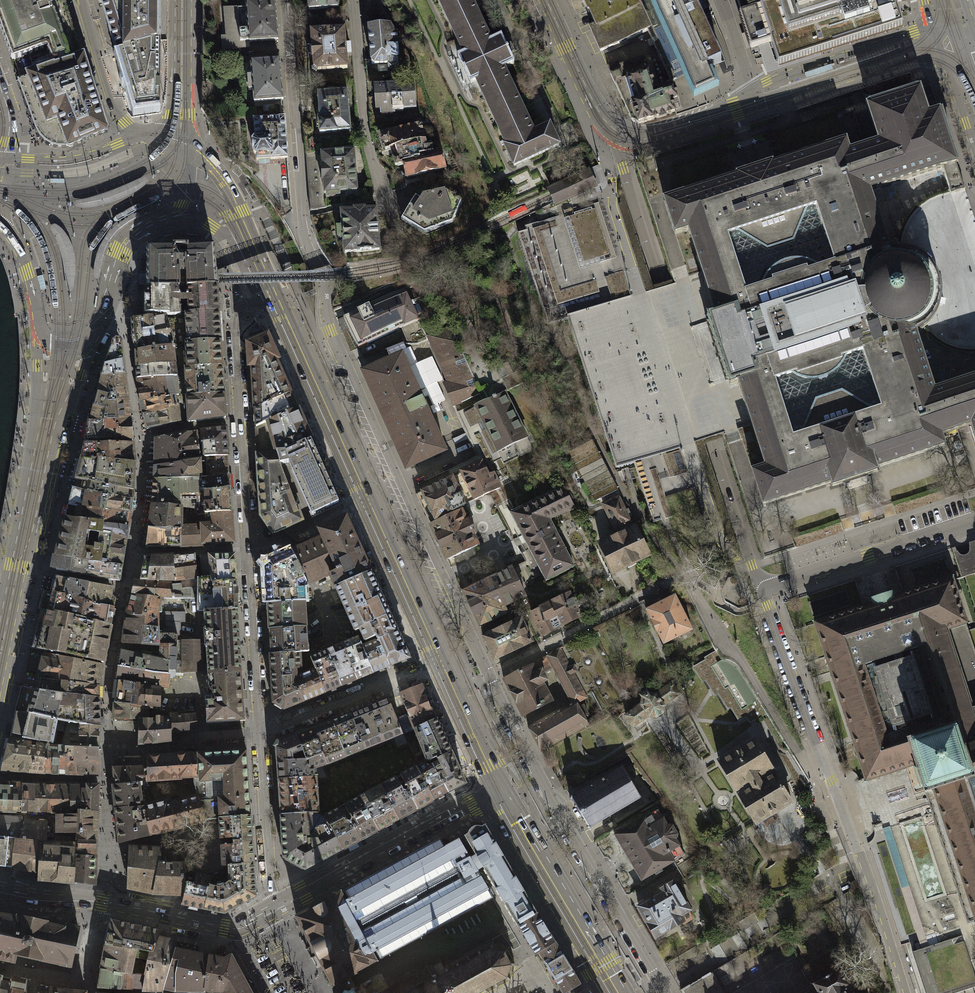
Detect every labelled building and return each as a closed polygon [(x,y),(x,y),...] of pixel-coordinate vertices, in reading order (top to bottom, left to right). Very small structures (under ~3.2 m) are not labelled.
[(83,59),(83,57),(79,58),(81,56),(81,53),(73,26),(65,0),(0,0),(0,30),(11,59),(13,61),(16,61),(46,50),(51,63),(53,65),(56,65),(53,67),(53,68),(83,59)] [(102,5),(117,53),(157,40),(161,41),(161,0),(100,0),(102,5)] [(274,0),(246,3),(246,6),(249,41),(278,40),(274,0)] [(308,9),(337,7),(337,0),(307,0),(308,9)] [(514,166),(559,145),(549,124),(534,132),(504,68),(514,64),(508,49),(501,35),(491,40),(472,0),(438,0),(463,54),(457,56),(470,84),(476,81),(506,145),(504,145),(514,166)] [(650,29),(640,8),(638,8),(634,0),(582,0),(588,13),(589,12),(596,27),(590,30),(600,51),(648,30),(650,29)] [(638,8),(640,8),(650,29),(648,30),(651,39),(647,41),(648,44),(650,47),(654,45),(671,81),(686,74),(696,94),(715,86),(709,73),(707,68),(722,61),(694,0),(634,0),(638,8)] [(702,11),(708,8),(705,0),(698,0),(702,11)] [(741,14),(740,14),(740,15),(739,16),(749,49),(751,48),(751,49),(758,47),(769,44),(771,43),(771,44),(777,63),(778,64),(779,67),(820,54),(845,46),(904,27),(902,23),(897,7),(896,3),(904,0),(737,0),(741,14)] [(249,41),(246,6),(225,7),(227,36),(222,36),(223,49),(240,48),(240,41),(249,41)] [(399,68),(396,35),(390,25),(368,27),(371,61),(375,64),(388,63),(388,68),(399,68)] [(314,71),(311,31),(311,29),(296,31),(297,40),(295,40),(300,86),(316,84),(314,71)] [(344,29),(311,31),(314,71),(347,68),(344,29)] [(157,40),(117,53),(135,112),(148,110),(160,108),(160,74),(161,41),(157,40)] [(769,44),(758,47),(767,74),(821,56),(820,54),(779,67),(777,63),(776,64),(769,44)] [(278,58),(250,61),(253,102),(282,100),(278,58)] [(618,62),(607,66),(631,119),(632,121),(637,123),(640,123),(675,111),(671,99),(677,98),(674,87),(656,93),(645,58),(620,66),(618,62)] [(69,147),(70,147),(105,132),(105,130),(91,83),(83,59),(53,68),(53,67),(18,79),(27,105),(37,130),(40,136),(45,141),(51,144),(57,146),(62,147),(68,146),(69,147)] [(412,83),(375,86),(377,111),(381,111),(381,114),(393,113),(393,112),(403,111),(403,109),(414,108),(412,83)] [(926,87),(921,89),(922,91),(921,91),(929,115),(939,111),(938,107),(931,85),(926,87)] [(916,333),(922,329),(926,326),(933,319),(938,310),(941,300),(941,290),(940,280),(936,272),(931,264),(925,258),(917,253),(909,250),(900,249),(896,249),(889,249),(870,191),(886,186),(942,168),(950,166),(956,163),(959,162),(942,112),(940,112),(940,111),(939,111),(934,113),(929,115),(921,91),(922,91),(921,89),(918,90),(917,88),(869,104),(869,105),(867,106),(879,143),(873,145),(850,152),(846,141),(776,164),(773,165),(773,163),(761,167),(761,166),(758,167),(759,168),(754,169),(750,170),(748,170),(748,171),(736,175),(737,177),(664,200),(675,234),(689,230),(702,272),(715,313),(707,316),(708,321),(706,322),(709,331),(711,331),(713,338),(712,339),(715,348),(717,347),(718,351),(719,355),(717,355),(720,365),(722,364),(724,371),(723,372),(726,381),(727,381),(728,382),(730,386),(738,383),(751,424),(752,424),(765,466),(752,471),(763,504),(831,483),(832,486),(843,483),(843,484),(846,483),(846,482),(850,480),(850,481),(852,481),(852,480),(855,479),(858,478),(859,478),(861,478),(861,477),(865,475),(865,476),(868,475),(879,471),(877,467),(945,445),(942,434),(964,427),(971,425),(974,438),(974,378),(951,385),(934,391),(916,333)] [(347,90),(315,91),(319,133),(338,132),(338,129),(350,128),(347,90)] [(255,150),(256,160),(287,158),(284,117),(252,120),(254,139),(251,139),(251,150),(255,150)] [(390,149),(424,140),(420,125),(380,135),(384,151),(390,149)] [(424,140),(390,149),(394,164),(397,165),(403,164),(434,156),(433,151),(430,143),(425,144),(424,140)] [(354,150),(321,153),(324,192),(357,190),(354,150)] [(434,156),(403,164),(406,178),(445,168),(440,150),(433,151),(434,156)] [(324,192),(321,153),(305,153),(309,210),(325,207),(324,192)] [(956,163),(942,168),(950,191),(951,194),(958,192),(965,190),(959,170),(956,163)] [(550,189),(557,204),(594,186),(590,178),(587,171),(550,189)] [(423,233),(452,222),(461,201),(443,190),(421,195),(418,199),(414,197),(400,219),(423,233)] [(717,485),(703,440),(732,430),(751,424),(738,383),(730,386),(728,382),(727,381),(726,381),(723,372),(724,371),(722,364),(720,365),(717,355),(719,355),(717,347),(715,348),(712,339),(713,338),(711,331),(709,331),(706,322),(708,321),(707,316),(715,313),(702,272),(696,274),(683,279),(662,285),(654,288),(626,199),(563,214),(559,215),(525,226),(525,231),(518,233),(542,306),(548,324),(568,318),(616,468),(618,467),(634,462),(653,522),(672,516),(668,501),(717,485)] [(342,238),(343,252),(379,249),(376,209),(340,211),(341,226),(336,226),(337,238),(342,238)] [(50,228),(50,230),(55,237),(58,247),(62,259),(65,273),(66,285),(67,290),(68,291),(69,292),(70,292),(72,292),(72,291),(74,290),(75,279),(75,267),(74,254),(72,247),(69,240),(67,236),(64,231),(60,227),(56,224),(54,224),(52,225),(50,226),(50,228)] [(146,281),(146,289),(179,288),(216,286),(216,279),(215,263),(214,247),(201,247),(205,242),(188,239),(170,240),(159,243),(160,248),(147,248),(147,269),(146,281)] [(500,264),(491,267),(495,278),(504,275),(500,264)] [(43,275),(37,277),(38,280),(39,284),(40,287),(41,290),(46,289),(43,275)] [(216,286),(179,288),(180,314),(186,314),(188,344),(221,342),(219,323),(217,298),(216,286)] [(146,289),(146,315),(170,315),(180,314),(179,288),(146,289)] [(346,324),(358,348),(419,319),(409,298),(404,288),(357,311),(344,318),(346,324)] [(148,318),(132,320),(133,341),(136,353),(172,348),(166,318),(149,320),(148,318)] [(444,385),(454,406),(480,393),(482,391),(455,326),(428,337),(448,383),(444,385)] [(252,359),(254,410),(290,395),(282,377),(262,332),(258,333),(258,332),(253,333),(254,335),(250,336),(252,359)] [(105,365),(102,378),(125,375),(119,343),(118,341),(115,342),(113,345),(111,350),(105,365)] [(188,344),(184,344),(187,424),(224,418),(223,403),(222,382),(222,361),(221,342),(188,344)] [(176,376),(172,348),(136,353),(137,379),(166,376),(176,376)] [(445,451),(402,354),(362,372),(406,469),(445,451)] [(502,379),(508,390),(523,383),(517,371),(502,378),(502,379)] [(125,375),(102,378),(90,421),(130,422),(125,375)] [(166,376),(137,379),(140,401),(174,394),(179,395),(176,376),(166,376)] [(502,379),(484,390),(489,401),(493,398),(492,396),(495,395),(497,397),(505,393),(508,391),(508,390),(502,379)] [(520,456),(533,450),(505,393),(497,397),(495,395),(492,396),(493,398),(489,401),(484,390),(482,391),(480,393),(485,403),(463,413),(470,427),(482,422),(486,430),(482,432),(493,454),(514,444),(520,456)] [(174,394),(140,401),(143,415),(165,409),(165,407),(176,404),(174,394)] [(290,395),(254,410),(256,428),(296,410),(290,395)] [(165,409),(143,415),(147,429),(180,421),(176,404),(165,407),(165,409)] [(296,410),(256,428),(257,454),(283,452),(310,440),(296,410)] [(130,422),(90,421),(88,431),(86,441),(132,440),(131,431),(130,422)] [(226,428),(201,432),(201,443),(203,443),(204,458),(206,458),(228,456),(226,428)] [(155,467),(204,459),(204,457),(199,457),(198,444),(194,444),(192,433),(156,438),(155,467)] [(317,454),(310,440),(283,452),(257,454),(258,468),(279,464),(287,462),(311,515),(338,502),(317,454)] [(570,451),(597,501),(617,490),(591,441),(570,451)] [(83,452),(81,459),(112,461),(135,464),(134,454),(132,443),(86,444),(83,452)] [(228,456),(206,458),(206,477),(229,473),(228,456)] [(112,461),(81,459),(79,469),(76,479),(103,485),(134,490),(134,477),(135,464),(112,461)] [(155,467),(154,479),(201,477),(200,462),(204,462),(204,459),(155,467)] [(493,472),(488,474),(481,461),(460,471),(461,473),(474,500),(500,487),(493,472)] [(301,519),(279,464),(258,468),(260,492),(262,517),(273,532),(286,526),(301,519)] [(205,514),(231,512),(230,494),(229,473),(206,477),(201,477),(154,479),(153,492),(153,493),(153,504),(181,507),(196,508),(195,512),(198,514),(205,514)] [(461,473),(416,494),(429,524),(474,500),(461,473)] [(103,485),(76,479),(75,484),(74,488),(84,491),(85,492),(106,497),(105,510),(130,513),(132,501),(134,490),(103,485)] [(545,581),(574,566),(549,520),(574,507),(563,485),(510,513),(503,501),(496,505),(514,539),(521,535),(545,581)] [(80,507),(105,510),(106,497),(85,492),(84,491),(74,488),(69,505),(80,507)] [(600,544),(614,571),(648,555),(619,495),(602,504),(618,535),(600,544)] [(151,516),(149,528),(166,530),(169,528),(181,529),(181,527),(181,525),(181,507),(153,504),(151,516)] [(80,507),(69,505),(68,511),(66,517),(74,519),(75,518),(102,522),(101,524),(128,528),(129,520),(130,513),(105,510),(80,507)] [(461,510),(429,524),(447,559),(477,545),(473,535),(476,533),(469,519),(466,520),(461,510)] [(181,529),(180,547),(203,545),(233,542),(231,512),(205,514),(206,528),(203,528),(202,526),(181,527),(181,529)] [(74,519),(66,517),(61,537),(55,556),(93,563),(121,566),(125,546),(128,528),(101,524),(102,522),(75,518),(74,519)] [(323,538),(331,557),(357,545),(346,521),(345,518),(319,530),(323,538)] [(180,547),(181,529),(169,528),(166,530),(149,528),(148,537),(147,546),(164,547),(180,547)] [(312,583),(330,575),(338,571),(331,557),(323,538),(297,550),(293,553),(307,585),(312,583)] [(953,550),(974,616),(974,543),(953,550)] [(357,545),(331,557),(338,571),(330,575),(335,588),(370,573),(358,547),(357,545)] [(267,604),(305,601),(304,586),(307,585),(293,553),(292,551),(278,557),(264,563),(266,587),(267,604)] [(212,576),(210,556),(210,554),(199,555),(203,578),(212,576)] [(158,557),(144,557),(143,569),(141,580),(166,582),(197,578),(195,555),(185,555),(158,557)] [(54,563),(52,570),(86,575),(120,581),(121,566),(93,563),(55,556),(54,563)] [(234,556),(210,556),(212,576),(213,583),(235,582),(234,556)] [(525,596),(512,567),(462,590),(479,626),(508,613),(504,605),(525,596)] [(359,628),(389,615),(370,573),(335,588),(355,630),(359,628)] [(197,610),(204,610),(216,611),(225,610),(222,590),(214,590),(213,583),(212,576),(203,578),(197,579),(197,581),(197,599),(197,610)] [(966,623),(967,623),(953,578),(884,600),(815,623),(827,662),(866,781),(906,768),(915,794),(924,791),(928,801),(967,923),(974,921),(974,651),(966,623)] [(69,583),(56,580),(53,592),(84,600),(88,585),(71,581),(69,583)] [(161,584),(135,582),(127,615),(144,616),(143,627),(158,628),(158,612),(161,612),(161,611),(160,605),(159,605),(161,598),(185,598),(187,599),(197,599),(197,581),(192,581),(192,587),(181,589),(181,583),(161,584)] [(235,582),(213,583),(214,590),(222,590),(225,610),(237,609),(235,582)] [(109,594),(110,588),(88,585),(84,600),(85,602),(114,609),(115,598),(113,594),(111,594),(109,594)] [(84,600),(53,592),(46,591),(43,600),(41,609),(111,626),(112,617),(114,609),(85,602),(84,600)] [(549,605),(531,613),(542,635),(553,629),(574,619),(586,613),(576,594),(571,596),(569,593),(549,603),(549,605)] [(692,630),(675,595),(645,610),(663,644),(692,630)] [(267,604),(268,630),(306,628),(305,601),(267,604)] [(37,625),(37,626),(32,647),(103,661),(107,643),(111,626),(41,609),(37,625)] [(224,672),(242,671),(237,609),(225,610),(216,611),(204,610),(205,640),(206,647),(208,675),(224,672)] [(522,609),(505,617),(508,625),(520,619),(521,620),(526,618),(522,609)] [(161,612),(161,622),(180,622),(185,622),(185,612),(161,611),(161,612)] [(144,616),(127,615),(121,643),(142,644),(143,627),(144,616)] [(379,642),(389,666),(408,659),(402,645),(390,619),(389,615),(359,628),(365,641),(377,637),(378,640),(377,642),(379,642)] [(521,620),(520,619),(508,625),(484,636),(495,660),(532,642),(521,620)] [(180,635),(180,622),(161,622),(160,629),(163,629),(163,632),(160,632),(160,635),(177,635),(180,635)] [(143,627),(142,644),(158,646),(158,632),(158,628),(143,627)] [(268,630),(270,653),(300,651),(307,651),(306,628),(268,630)] [(169,661),(168,671),(182,672),(201,672),(201,647),(203,647),(206,647),(205,640),(203,640),(177,640),(177,635),(160,635),(160,632),(158,632),(158,646),(160,646),(158,659),(169,661)] [(358,639),(342,645),(357,679),(372,673),(362,648),(358,639)] [(372,673),(389,666),(379,642),(377,642),(362,648),(372,673)] [(342,645),(327,651),(340,685),(357,679),(342,645)] [(128,653),(121,652),(119,665),(158,674),(168,674),(168,671),(169,661),(158,659),(150,658),(151,654),(129,649),(128,653)] [(536,661),(504,679),(513,698),(523,716),(552,701),(542,682),(547,679),(543,673),(554,668),(572,703),(576,701),(576,702),(586,697),(579,684),(572,672),(575,670),(573,665),(570,667),(560,649),(536,661)] [(706,659),(694,667),(702,681),(705,679),(715,695),(718,693),(728,708),(731,706),(739,720),(751,712),(755,719),(765,713),(736,665),(729,662),(724,660),(720,659),(715,650),(705,656),(706,659)] [(102,665),(31,651),(28,663),(25,675),(54,683),(99,686),(100,677),(102,668),(102,665)] [(300,651),(270,653),(271,668),(272,692),(273,702),(284,709),(303,701),(298,688),(305,685),(301,676),(296,678),(295,668),(300,668),(300,651)] [(316,669),(325,692),(340,685),(327,651),(311,657),(316,669)] [(158,674),(119,665),(117,679),(139,683),(167,687),(168,674),(158,674)] [(316,669),(301,676),(305,685),(298,688),(303,701),(325,692),(316,669)] [(224,672),(208,675),(209,688),(212,688),(213,695),(205,695),(207,722),(245,720),(242,671),(224,672)] [(24,681),(22,687),(60,694),(98,697),(99,691),(99,686),(54,683),(25,675),(24,681)] [(139,683),(117,679),(115,703),(148,705),(148,708),(150,708),(150,712),(155,712),(159,712),(160,688),(139,686),(139,683)] [(625,716),(634,727),(638,724),(641,728),(644,726),(641,722),(649,716),(656,717),(663,712),(664,705),(663,704),(678,693),(671,683),(655,694),(648,693),(646,691),(640,694),(642,697),(641,705),(625,716)] [(413,729),(434,720),(420,685),(400,694),(408,714),(413,729)] [(16,710),(68,722),(100,727),(99,712),(98,697),(60,694),(22,687),(19,699),(16,710)] [(387,699),(350,714),(364,749),(402,733),(396,718),(387,699)] [(528,727),(541,749),(588,723),(584,717),(588,714),(583,705),(579,707),(576,702),(576,701),(572,703),(528,727)] [(148,708),(148,705),(115,703),(113,712),(112,720),(127,720),(127,718),(133,719),(139,719),(146,719),(147,708),(148,708)] [(180,715),(170,716),(171,731),(195,729),(193,709),(179,712),(180,715)] [(64,731),(68,722),(16,710),(10,738),(46,743),(52,744),(55,729),(64,731)] [(171,731),(170,716),(170,713),(161,713),(159,712),(155,712),(155,720),(157,720),(157,742),(170,741),(171,731)] [(350,714),(332,722),(346,757),(364,749),(350,714)] [(405,733),(413,729),(408,714),(403,716),(399,717),(405,733)] [(157,720),(155,720),(146,719),(139,719),(138,742),(157,742),(157,720)] [(436,758),(436,759),(450,752),(436,719),(434,720),(413,729),(427,762),(436,758)] [(100,727),(68,722),(64,731),(61,745),(65,745),(98,748),(100,727)] [(332,722),(313,729),(327,764),(346,757),(332,722)] [(313,729),(297,736),(306,759),(310,768),(315,768),(327,764),(313,729)] [(276,744),(277,761),(306,759),(297,736),(276,744)] [(579,742),(579,738),(576,737),(575,741),(576,747),(578,752),(580,755),(585,759),(589,760),(593,760),(593,757),(590,757),(586,756),(584,753),(581,750),(579,747),(579,742)] [(44,759),(46,743),(10,738),(6,754),(2,769),(23,771),(44,773),(45,761),(44,759)] [(792,802),(755,738),(719,760),(756,823),(792,802)] [(66,775),(65,745),(61,745),(52,744),(46,743),(44,759),(45,761),(44,773),(66,775)] [(98,748),(65,745),(66,775),(83,775),(100,775),(99,762),(98,748)] [(246,750),(189,753),(194,776),(192,777),(196,795),(198,796),(204,820),(219,818),(225,818),(251,816),(249,792),(246,750)] [(464,783),(450,752),(436,759),(438,762),(432,765),(441,781),(442,781),(448,792),(464,783)] [(144,776),(145,780),(190,777),(192,777),(194,776),(189,753),(186,754),(146,756),(147,776),(144,776)] [(136,776),(144,776),(147,776),(146,756),(111,759),(114,783),(136,782),(136,776)] [(277,761),(278,779),(315,777),(315,768),(310,768),(306,759),(277,761)] [(441,781),(432,765),(428,768),(426,764),(417,769),(434,799),(448,792),(442,781),(441,781)] [(406,790),(416,808),(434,799),(417,769),(416,766),(400,775),(407,787),(406,790)] [(641,798),(623,767),(570,797),(587,828),(641,798)] [(145,780),(144,776),(136,776),(136,782),(114,783),(120,842),(149,835),(146,822),(148,822),(144,805),(140,806),(138,786),(146,784),(145,780)] [(278,779),(280,815),(312,813),(318,812),(315,777),(278,779)] [(398,818),(416,808),(406,790),(403,790),(396,777),(381,785),(398,818)] [(21,784),(10,783),(0,782),(0,809),(20,810),(20,797),(21,796),(21,784)] [(20,797),(20,810),(33,811),(33,785),(21,784),(21,796),(20,797)] [(71,785),(33,785),(33,811),(58,813),(71,813),(71,785)] [(71,785),(71,813),(79,812),(79,810),(97,811),(98,798),(98,785),(85,785),(71,785)] [(377,830),(398,818),(381,785),(360,797),(377,830)] [(146,822),(149,835),(167,830),(189,824),(200,821),(204,820),(198,796),(196,795),(194,796),(169,803),(168,799),(144,805),(148,822),(146,822)] [(377,830),(360,797),(344,805),(351,818),(350,820),(360,839),(377,830)] [(360,839),(350,820),(347,820),(340,807),(324,816),(328,822),(342,849),(360,839)] [(614,835),(641,880),(673,861),(676,866),(691,857),(695,854),(685,832),(677,838),(677,833),(672,825),(667,825),(657,809),(614,835)] [(80,832),(79,844),(79,854),(95,854),(96,844),(96,833),(97,822),(97,811),(79,810),(79,812),(71,813),(58,813),(58,833),(80,832)] [(312,815),(312,813),(280,815),(282,835),(283,856),(306,869),(320,861),(334,853),(342,849),(328,822),(316,829),(316,833),(308,836),(308,829),(311,827),(311,815),(312,815)] [(16,838),(18,838),(20,817),(0,815),(0,836),(16,838)] [(232,837),(232,840),(252,839),(251,821),(251,816),(225,818),(219,818),(220,823),(220,838),(232,837)] [(20,840),(16,840),(13,867),(13,868),(38,872),(41,836),(46,837),(47,821),(24,821),(20,840)] [(470,858),(459,838),(444,847),(440,839),(370,877),(340,893),(297,916),(314,949),(333,984),(335,983),(337,987),(340,992),(344,992),(353,988),(355,987),(351,981),(348,975),(351,974),(376,960),(372,953),(376,951),(380,958),(492,898),(488,890),(489,889),(485,883),(478,870),(480,869),(483,867),(517,926),(519,925),(518,924),(538,913),(485,824),(481,827),(480,826),(477,826),(475,826),(473,827),(472,828),(470,830),(469,832),(468,834),(464,836),(476,855),(473,856),(470,858)] [(0,836),(0,866),(13,867),(16,840),(16,838),(0,836)] [(41,836),(38,872),(37,880),(73,883),(73,880),(75,855),(74,855),(74,844),(71,843),(71,837),(56,837),(56,843),(46,843),(46,837),(41,836)] [(221,845),(222,866),(227,865),(253,863),(252,839),(232,840),(233,844),(221,845)] [(75,855),(73,880),(94,884),(95,854),(79,854),(79,844),(74,844),(74,855),(75,855)] [(160,849),(130,847),(129,887),(153,892),(184,894),(185,881),(186,871),(184,864),(173,864),(173,855),(160,849)] [(691,857),(676,866),(684,879),(698,870),(691,857)] [(227,865),(229,881),(233,883),(243,902),(256,895),(253,863),(227,865)] [(194,883),(185,881),(184,894),(181,904),(203,909),(209,884),(211,877),(196,874),(194,883)] [(233,883),(229,881),(224,884),(223,883),(217,884),(216,886),(209,884),(203,909),(224,913),(243,902),(233,883)] [(689,909),(673,881),(662,889),(664,891),(638,906),(649,925),(648,929),(651,933),(654,933),(656,936),(683,920),(680,915),(689,909)] [(13,961),(15,953),(59,963),(58,965),(70,968),(75,947),(79,928),(79,926),(65,923),(65,925),(0,911),(0,958),(13,961)] [(538,913),(518,924),(519,925),(536,954),(539,952),(555,942),(538,913)] [(111,919),(106,945),(131,949),(134,949),(153,952),(158,936),(161,929),(111,919)] [(167,939),(158,936),(153,952),(134,949),(131,949),(106,945),(103,956),(101,967),(116,970),(118,969),(145,973),(143,989),(147,989),(162,989),(168,964),(171,957),(174,948),(177,941),(167,939)] [(555,942),(539,952),(563,992),(564,992),(579,984),(555,942)] [(483,989),(485,992),(487,992),(484,988),(493,983),(496,988),(498,987),(495,982),(504,977),(509,981),(511,980),(506,975),(509,966),(515,965),(515,963),(509,964),(504,955),(508,950),(506,949),(502,953),(493,950),(492,944),(490,944),(490,950),(482,955),(479,950),(477,951),(479,956),(471,960),(468,956),(466,957),(469,962),(467,963),(462,966),(461,965),(460,966),(458,962),(456,963),(458,968),(449,972),(447,968),(445,969),(447,974),(438,978),(438,977),(437,978),(432,967),(432,965),(430,965),(430,966),(429,967),(428,966),(426,967),(427,968),(422,970),(422,971),(414,975),(409,977),(409,976),(407,977),(408,978),(400,982),(399,981),(397,982),(398,984),(391,988),(390,986),(388,987),(389,989),(381,992),(380,992),(379,992),(475,992),(483,989)] [(204,988),(208,956),(201,954),(174,948),(171,957),(168,964),(162,989),(166,989),(204,989),(204,988)] [(208,956),(204,988),(212,990),(225,990),(225,992),(250,992),(242,977),(233,961),(215,957),(208,956)] [(116,970),(101,967),(99,977),(97,987),(133,989),(143,989),(145,973),(118,969),(116,970)] [(850,986),(851,985),(841,968),(814,984),(819,992),(854,992),(850,986)] [(710,973),(681,989),(683,992),(722,992),(710,973)] [(0,975),(0,992),(9,992),(11,978),(0,975)] [(9,992),(36,992),(38,983),(25,980),(11,978),(9,992)] [(36,992),(49,992),(50,986),(38,983),(36,992)]
